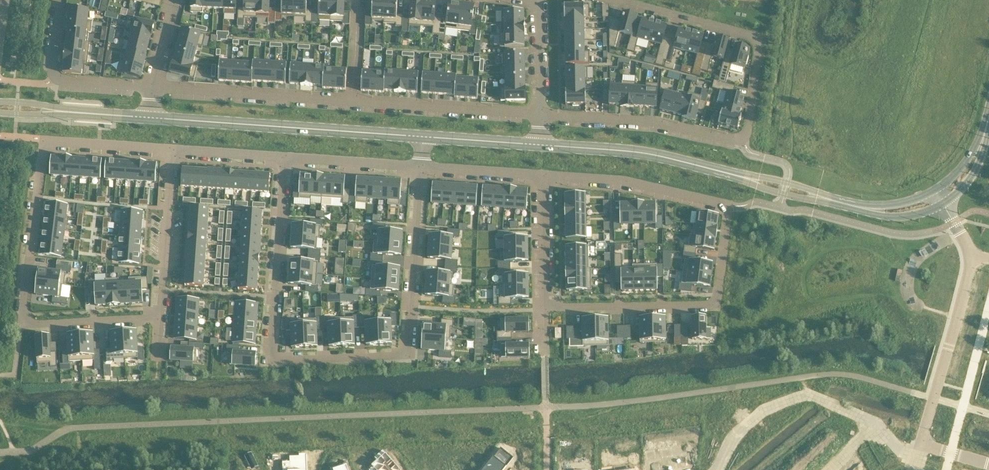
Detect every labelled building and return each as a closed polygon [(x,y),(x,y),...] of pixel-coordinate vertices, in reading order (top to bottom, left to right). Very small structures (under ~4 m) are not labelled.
[(203,0),(191,0),(190,12),(203,13),(203,8),(202,8),(203,0)] [(203,8),(213,9),(213,0),(203,0),(202,8),(203,8)] [(223,9),(224,9),(224,0),(213,0),(213,9),(223,9)] [(224,9),(223,9),(223,14),(235,14),(236,0),(224,0),(224,9)] [(257,0),(244,0),(244,7),(238,7),(237,20),(238,20),(237,26),(244,26),(244,20),(244,17),(256,18),(257,0)] [(256,18),(268,19),(268,23),(275,24),(275,21),(275,9),(269,8),(269,0),(257,0),(256,18)] [(275,21),(282,22),(282,16),(294,17),(294,0),(282,0),(281,9),(275,9),(275,21)] [(294,17),(305,18),(305,23),(312,23),(313,10),(306,10),(307,0),(294,0),(294,17)] [(331,21),(332,0),(319,0),(319,11),(313,10),(312,23),(319,23),(319,21),(330,21),(331,21)] [(331,21),(343,22),(342,24),(349,25),(350,12),(344,12),(344,0),(332,0),(331,21)] [(383,21),(384,21),(385,0),(372,0),(372,13),(366,13),(365,25),(372,26),(372,21),(383,21)] [(383,21),(383,23),(395,24),(395,27),(402,27),(403,14),(397,14),(397,0),(385,0),(384,21),(383,21)] [(409,15),(403,14),(402,27),(402,32),(409,32),(409,25),(421,26),(423,0),(411,0),(409,15)] [(441,18),(434,17),(436,0),(431,0),(423,0),(421,26),(433,27),(432,35),(439,35),(441,18)] [(458,30),(461,4),(449,2),(447,19),(441,18),(439,35),(445,36),(446,29),(458,30)] [(584,18),(589,18),(589,5),(584,5),(584,4),(583,4),(583,5),(577,5),(577,3),(571,3),(571,5),(565,5),(565,4),(564,4),(564,18),(584,18)] [(461,4),(458,30),(470,32),(469,35),(476,35),(478,23),(472,22),(474,5),(461,4)] [(88,21),(88,20),(89,9),(70,7),(69,18),(88,21)] [(524,10),(502,11),(502,23),(524,23),(524,22),(524,10)] [(619,32),(631,35),(634,24),(635,24),(637,16),(623,12),(621,20),(609,17),(609,21),(609,46),(615,47),(619,32)] [(67,30),(68,30),(68,29),(89,32),(91,32),(92,21),(88,20),(88,21),(69,18),(67,30)] [(565,29),(584,29),(584,19),(584,18),(564,18),(564,19),(565,19),(565,29)] [(151,35),(154,24),(133,19),(130,30),(133,31),(133,30),(151,35)] [(631,35),(627,50),(634,52),(638,39),(649,41),(654,22),(642,19),(640,26),(635,24),(634,24),(631,35)] [(499,23),(500,34),(524,34),(525,34),(524,22),(524,23),(502,23),(499,23)] [(663,67),(664,60),(671,34),(665,32),(666,25),(654,22),(649,41),(660,44),(655,65),(663,67)] [(677,35),(671,34),(664,60),(671,62),(675,48),(686,51),(691,32),(679,28),(677,35)] [(87,42),(89,32),(68,29),(68,30),(67,40),(87,42)] [(198,45),(198,46),(202,47),(205,35),(182,29),(179,40),(198,45)] [(565,41),(584,41),(584,29),(565,29),(565,41)] [(133,30),(133,31),(130,41),(148,45),(151,35),(133,30)] [(699,77),(701,70),(708,44),(701,42),(703,35),(691,32),(686,51),(697,54),(692,74),(699,77)] [(524,34),(500,34),(500,47),(524,47),(524,34)] [(727,49),(728,49),(730,41),(716,37),(714,45),(708,44),(701,70),(708,72),(712,57),(724,60),(727,49)] [(87,42),(67,40),(65,50),(65,51),(88,53),(90,42),(87,42)] [(176,51),(195,56),(198,46),(198,45),(179,40),(176,51)] [(145,56),(146,55),(148,45),(130,41),(127,51),(145,56)] [(565,41),(565,52),(584,52),(584,41),(565,41)] [(724,60),(718,81),(726,84),(731,64),(732,65),(730,70),(742,74),(743,68),(744,68),(745,64),(746,64),(748,57),(747,57),(749,48),(746,47),(735,45),(734,50),(728,49),(727,49),(724,60)] [(87,65),(88,53),(65,51),(65,50),(63,62),(64,62),(64,61),(85,64),(87,65)] [(125,62),(143,66),(146,55),(145,56),(127,51),(125,61),(125,62)] [(195,56),(176,51),(173,61),(193,66),(195,56)] [(589,51),(584,52),(565,52),(565,64),(589,64),(589,51)] [(524,53),(502,53),(502,66),(505,66),(525,65),(524,53)] [(125,62),(125,61),(120,60),(117,71),(141,77),(143,66),(125,62)] [(64,61),(64,62),(63,73),(83,75),(85,64),(64,61)] [(197,67),(193,66),(173,61),(170,73),(189,78),(194,79),(197,67)] [(230,82),(231,62),(220,61),(218,81),(230,82)] [(242,63),(231,62),(230,82),(241,82),(242,63)] [(263,82),(264,62),(253,62),(253,64),(252,81),(263,82)] [(264,62),(263,82),(273,83),(275,63),(264,62)] [(252,83),(252,81),(253,64),(242,63),(241,82),(252,83)] [(287,64),(275,63),(273,83),(285,84),(287,64)] [(289,84),(301,85),(303,65),(291,64),(289,84)] [(301,85),(312,86),(312,85),(313,66),(303,65),(301,85)] [(505,66),(505,77),(525,77),(525,65),(505,66)] [(312,85),(322,86),(323,86),(324,69),(325,67),(313,66),(312,85)] [(587,80),(587,68),(565,68),(566,80),(585,79),(585,80),(587,80)] [(334,89),(335,69),(324,69),(323,86),(322,86),(322,88),(334,89)] [(345,90),(347,70),(335,69),(334,89),(345,90)] [(373,92),(374,72),(362,71),(361,91),(373,92)] [(384,90),(384,91),(394,91),(395,91),(396,72),(385,71),(385,73),(384,90)] [(385,73),(374,72),(373,92),(384,92),(384,91),(384,90),(385,73)] [(405,92),(407,72),(396,72),(395,91),(394,91),(394,92),(406,93),(406,92),(405,92)] [(405,92),(406,92),(417,93),(419,73),(407,72),(405,92)] [(421,93),(433,94),(434,74),(423,73),(421,93)] [(444,95),(445,75),(434,74),(433,94),(444,95)] [(445,75),(444,95),(454,95),(455,95),(456,78),(455,78),(456,76),(445,75)] [(505,88),(525,88),(525,77),(505,77),(505,88)] [(455,95),(454,95),(454,97),(465,98),(467,79),(456,78),(455,95)] [(467,79),(465,98),(477,99),(479,79),(467,79)] [(585,79),(566,80),(566,90),(565,90),(565,91),(586,91),(585,90),(585,80),(585,79)] [(714,80),(712,88),(720,90),(716,103),(723,105),(722,111),(738,116),(738,115),(743,96),(739,95),(736,94),(738,87),(726,84),(718,81),(714,80)] [(633,107),(634,106),(633,106),(634,87),(635,87),(635,82),(622,81),(622,84),(620,105),(620,106),(633,107)] [(610,83),(610,86),(610,90),(609,102),(609,105),(609,104),(620,105),(622,84),(610,83)] [(646,83),(645,88),(646,88),(644,107),(655,108),(656,108),(658,84),(646,83)] [(645,88),(635,87),(634,87),(633,106),(634,106),(644,107),(646,88),(645,88)] [(525,101),(525,88),(505,88),(500,88),(501,101),(525,101)] [(662,101),(660,110),(661,110),(671,113),(676,95),(677,92),(665,89),(665,92),(660,90),(659,100),(662,101)] [(586,104),(586,91),(565,91),(566,105),(566,104),(572,104),(572,106),(579,106),(579,104),(585,104),(586,104)] [(688,93),(687,97),(682,116),(682,117),(695,120),(697,113),(700,101),(701,96),(688,93)] [(671,113),(682,116),(687,97),(676,95),(671,113)] [(700,101),(697,113),(703,114),(706,102),(700,101)] [(741,116),(738,115),(738,116),(722,111),(719,110),(716,123),(718,124),(719,125),(719,124),(725,126),(731,128),(731,127),(737,129),(738,130),(741,116)] [(52,157),(51,175),(61,176),(62,158),(52,157)] [(62,158),(61,176),(71,177),(72,158),(62,158)] [(72,158),(71,177),(80,178),(82,159),(72,158)] [(82,159),(80,178),(90,178),(91,160),(82,159)] [(91,160),(90,178),(100,179),(101,161),(91,160)] [(107,161),(106,179),(116,180),(117,162),(107,161)] [(117,162),(116,180),(126,181),(127,162),(117,162)] [(127,162),(126,181),(135,181),(136,163),(127,162)] [(136,163),(135,181),(145,182),(146,164),(136,163)] [(146,164),(145,182),(155,183),(156,164),(146,164)] [(182,168),(181,187),(190,187),(191,169),(182,168)] [(191,169),(190,187),(199,188),(200,169),(191,169)] [(200,169),(199,188),(208,189),(209,170),(200,169)] [(209,170),(208,189),(216,189),(218,171),(209,170)] [(218,171),(216,189),(225,190),(226,171),(218,171)] [(226,171),(225,190),(234,190),(235,172),(226,171)] [(235,172),(234,190),(242,191),(244,172),(235,172)] [(244,172),(242,191),(251,192),(252,173),(244,172)] [(252,173),(251,192),(260,192),(261,174),(252,173)] [(261,174),(260,192),(269,193),(270,174),(261,174)] [(294,186),(293,198),(294,198),(293,204),(310,206),(310,200),(311,200),(311,197),(312,175),(301,174),(300,186),(294,186)] [(312,175),(311,197),(321,198),(323,176),(323,175),(312,175)] [(322,198),(321,205),(331,206),(332,199),(334,177),(323,176),(321,198),(322,198)] [(334,177),(332,199),(342,200),(342,204),(349,205),(349,202),(350,190),(344,189),(345,178),(334,177)] [(350,190),(349,202),(356,203),(367,204),(368,199),(367,199),(368,179),(357,178),(356,190),(350,190)] [(368,179),(367,199),(368,199),(378,199),(379,180),(368,179)] [(379,180),(378,199),(388,200),(389,200),(390,181),(379,180)] [(388,200),(388,205),(406,206),(407,194),(400,193),(401,181),(390,181),(389,200),(388,200)] [(433,184),(432,203),(443,204),(444,184),(433,184)] [(444,184),(443,204),(454,205),(455,185),(444,184)] [(455,185),(454,205),(464,206),(466,186),(455,185)] [(466,186),(464,206),(476,206),(477,187),(466,186)] [(483,187),(482,207),(493,208),(495,188),(483,187)] [(495,188),(493,208),(504,208),(505,189),(495,188)] [(505,189),(504,208),(515,209),(516,189),(517,190),(517,189),(505,188),(505,189)] [(516,189),(515,209),(526,210),(527,190),(517,190),(516,189)] [(585,194),(565,194),(566,205),(585,205),(585,194)] [(47,203),(45,216),(66,218),(67,205),(47,203)] [(644,203),(631,203),(631,204),(632,204),(632,224),(644,224),(643,203),(644,203)] [(644,203),(643,203),(644,224),(655,224),(655,229),(662,229),(662,216),(655,216),(655,203),(644,203)] [(620,217),(614,217),(614,229),(621,229),(621,225),(632,224),(632,204),(631,204),(620,204),(620,217)] [(566,205),(565,205),(565,217),(566,217),(566,216),(585,216),(585,205),(566,205)] [(190,206),(190,216),(208,217),(209,208),(190,206)] [(121,210),(121,223),(141,225),(142,212),(121,210)] [(244,210),(243,219),(262,220),(262,211),(244,210)] [(696,224),(716,227),(716,226),(718,215),(712,214),(697,212),(696,224)] [(45,216),(43,228),(64,231),(66,218),(45,216)] [(190,216),(189,224),(208,225),(208,217),(190,216)] [(585,216),(566,216),(566,217),(566,227),(585,227),(585,216)] [(243,219),(242,228),(261,229),(262,220),(243,219)] [(293,224),(292,236),(317,238),(317,239),(319,239),(320,226),(322,227),(323,220),(310,219),(310,225),(293,224)] [(121,223),(120,236),(140,237),(141,225),(121,223)] [(692,235),(715,238),(715,239),(717,227),(716,226),(716,227),(696,224),(694,223),(692,235)] [(189,224),(189,233),(207,234),(208,225),(189,224)] [(373,224),(372,230),(377,230),(376,242),(401,244),(402,232),(385,231),(385,225),(373,224)] [(585,227),(566,227),(566,238),(586,238),(585,227)] [(43,228),(42,241),(63,243),(64,231),(43,228)] [(242,228),(242,237),(260,238),(261,229),(242,228)] [(430,235),(429,247),(452,248),(452,237),(455,237),(459,237),(460,230),(447,229),(447,236),(430,235)] [(510,231),(497,231),(497,238),(502,238),(504,238),(505,250),(527,249),(527,237),(510,238),(510,231)] [(189,233),(188,242),(207,243),(207,234),(189,233)] [(684,246),(683,253),(695,254),(696,248),(713,250),(715,239),(715,238),(692,235),(690,235),(688,246),(684,246)] [(120,236),(119,248),(140,250),(140,237),(120,236)] [(292,236),(291,248),(308,249),(308,255),(320,256),(321,250),(316,250),(317,239),(317,238),(292,236)] [(242,237),(241,245),(260,247),(260,238),(242,237)] [(42,241),(40,254),(61,256),(63,243),(42,241)] [(371,253),(370,260),(383,261),(383,255),(400,256),(401,244),(376,242),(374,241),(373,254),(371,253)] [(188,242),(187,250),(206,252),(207,243),(188,242)] [(241,245),(241,254),(259,255),(260,247),(241,245)] [(588,246),(566,246),(566,258),(588,257),(588,246)] [(429,247),(428,259),(445,260),(445,266),(457,267),(458,260),(453,260),(451,260),(452,248),(429,247)] [(119,248),(118,262),(139,263),(140,250),(119,248)] [(503,261),(498,261),(498,268),(510,268),(510,261),(528,261),(527,249),(505,250),(505,261),(503,261)] [(187,250),(187,259),(205,260),(206,252),(187,250)] [(683,253),(682,260),(685,260),(683,271),(711,275),(712,263),(694,261),(695,254),(683,253)] [(241,254),(240,263),(259,264),(259,255),(241,254)] [(622,254),(614,254),(615,282),(621,282),(622,291),(633,291),(633,267),(632,267),(622,267),(622,254)] [(290,260),(289,272),(317,274),(318,262),(320,263),(320,256),(308,255),(308,261),(290,260)] [(588,257),(566,258),(567,268),(589,268),(588,257)] [(335,258),(334,275),(343,275),(344,258),(335,258)] [(187,259),(186,268),(205,269),(205,260),(187,259)] [(370,260),(370,266),(372,266),(371,278),(399,280),(400,268),(382,267),(383,261),(370,260)] [(39,270),(37,282),(62,285),(62,286),(64,286),(66,273),(71,274),(71,267),(68,267),(68,263),(57,262),(56,266),(56,272),(39,270)] [(240,263),(239,271),(258,273),(259,264),(240,263)] [(663,264),(644,265),(645,290),(657,290),(656,277),(663,277),(663,264)] [(632,265),(632,267),(633,267),(633,291),(645,290),(644,265),(632,265)] [(427,271),(426,283),(451,285),(452,274),(452,273),(457,274),(457,267),(445,266),(444,273),(427,271)] [(186,268),(186,276),(204,278),(205,269),(186,268)] [(510,268),(498,268),(498,275),(502,275),(503,286),(503,287),(528,286),(528,274),(511,275),(510,268)] [(567,268),(566,268),(566,280),(567,280),(567,279),(591,279),(591,268),(589,268),(567,268)] [(239,271),(239,280),(257,282),(258,273),(239,271)] [(679,283),(679,290),(691,291),(692,285),(709,287),(711,275),(683,271),(682,283),(679,283)] [(289,272),(289,284),(306,285),(305,291),(318,292),(318,286),(316,286),(317,274),(289,272)] [(186,276),(185,285),(203,287),(204,278),(186,276)] [(147,277),(129,278),(129,283),(130,283),(131,304),(143,303),(142,290),(148,290),(148,285),(147,277)] [(366,289),(365,296),(380,297),(381,290),(398,292),(399,280),(371,278),(370,290),(366,289)] [(119,279),(105,279),(105,282),(107,282),(108,305),(107,305),(107,306),(120,305),(120,304),(119,304),(118,283),(119,283),(119,279)] [(591,279),(567,279),(567,280),(567,291),(591,290),(591,279)] [(95,280),(88,280),(89,293),(95,292),(96,306),(107,305),(108,305),(107,282),(105,282),(95,282),(95,280)] [(239,280),(238,289),(257,290),(257,282),(239,280)] [(37,282),(36,294),(53,297),(52,303),(67,304),(68,298),(61,297),(62,286),(62,285),(37,282)] [(119,283),(118,283),(119,304),(120,304),(131,304),(130,283),(129,283),(119,283)] [(426,283),(425,295),(443,296),(442,303),(455,304),(455,297),(453,297),(454,290),(454,285),(451,285),(426,283)] [(500,287),(494,287),(494,305),(498,305),(511,305),(511,298),(528,298),(528,286),(503,287),(503,286),(500,286),(500,287)] [(177,298),(176,312),(198,313),(199,299),(177,298)] [(235,315),(235,316),(257,317),(258,303),(236,302),(235,315)] [(176,312),(175,325),(197,326),(198,313),(176,312)] [(390,318),(377,319),(378,321),(379,344),(391,344),(391,327),(397,326),(396,314),(390,314),(390,318)] [(353,318),(341,318),(342,346),(354,345),(354,328),(360,328),(359,315),(353,316),(353,318)] [(365,315),(359,315),(360,328),(366,328),(366,345),(379,344),(378,321),(366,322),(365,315)] [(235,316),(234,329),(256,330),(257,317),(235,316)] [(328,316),(322,317),(322,329),(328,329),(329,346),(342,346),(341,318),(328,319),(328,316)] [(705,316),(692,317),(692,340),(710,339),(710,328),(705,328),(705,318),(705,316)] [(316,319),(303,320),(305,347),(317,347),(316,329),(322,329),(322,317),(316,317),(316,319)] [(652,317),(640,318),(640,343),(653,343),(652,317)] [(665,317),(652,317),(653,343),(665,342),(665,317)] [(291,318),(285,318),(285,331),(291,330),(292,348),(305,347),(303,320),(291,320),(291,318)] [(574,339),(573,339),(573,341),(583,341),(583,346),(595,346),(595,318),(582,319),(583,329),(573,329),(574,339)] [(607,318),(595,318),(595,346),(608,346),(607,318)] [(501,332),(497,332),(497,339),(512,339),(512,333),(528,332),(528,319),(501,319),(501,332)] [(423,325),(423,337),(445,339),(450,339),(451,327),(453,327),(454,320),(441,320),(441,326),(423,325)] [(175,325),(174,338),(196,340),(197,326),(175,325)] [(234,329),(233,343),(255,344),(256,330),(234,329)] [(112,349),(106,349),(107,362),(113,362),(113,359),(117,359),(125,359),(124,331),(111,332),(112,349)] [(136,331),(124,331),(125,359),(137,358),(138,360),(144,360),(143,348),(137,348),(136,331)] [(93,333),(80,334),(82,361),(94,361),(94,370),(101,370),(100,350),(93,350),(93,333)] [(69,351),(62,352),(63,364),(69,364),(69,362),(82,361),(80,334),(68,334),(69,351)] [(49,335),(36,336),(37,364),(50,363),(50,368),(57,367),(56,352),(50,353),(49,335)] [(423,337),(422,350),(439,351),(439,357),(451,358),(451,351),(444,351),(445,339),(423,337)] [(512,339),(497,339),(497,345),(501,345),(501,358),(529,357),(529,344),(512,345),(512,339)] [(171,347),(170,361),(180,361),(193,362),(198,363),(199,349),(203,350),(204,344),(189,343),(189,349),(181,348),(171,347)] [(227,345),(227,352),(231,352),(230,365),(255,366),(256,353),(239,352),(239,346),(227,345)] [(484,441),(474,442),(474,456),(484,456),(484,441)] [(658,450),(661,469),(675,469),(691,467),(689,452),(680,454),(679,446),(658,450)] [(484,469),(505,469),(514,459),(512,457),(501,448),(484,469)] [(370,469),(400,469),(383,451),(374,458),(377,461),(371,466),(373,468),(370,469)] [(244,456),(251,469),(258,467),(251,452),(244,456)] [(307,454),(299,455),(299,457),(290,457),(290,462),(290,469),(307,469),(307,454)]
